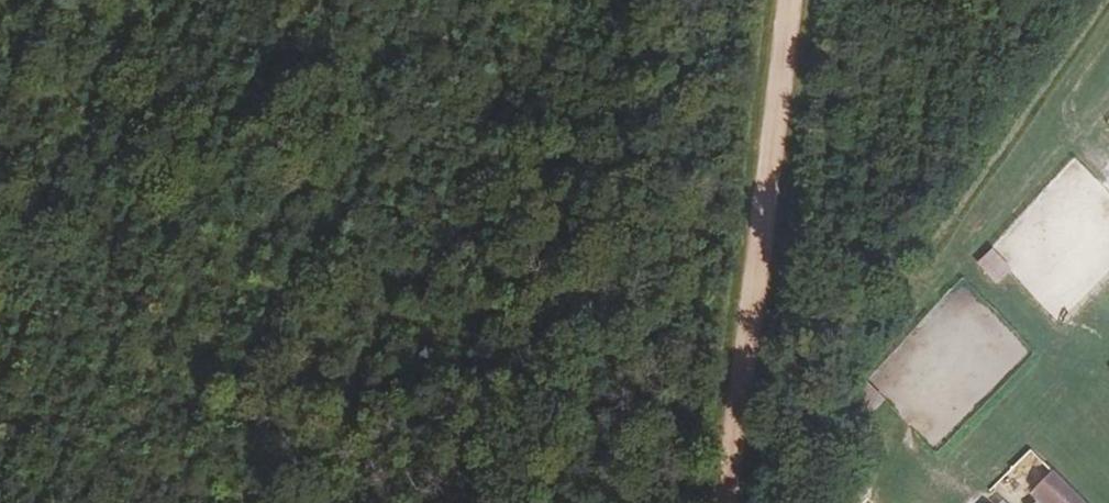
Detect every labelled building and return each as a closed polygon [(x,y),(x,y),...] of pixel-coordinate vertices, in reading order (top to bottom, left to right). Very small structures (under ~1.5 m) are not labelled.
[(990,246),(973,261),(992,284),(1010,269),(990,246)] [(1045,502),(1083,502),(1052,472),(1033,491),(1045,502)]
